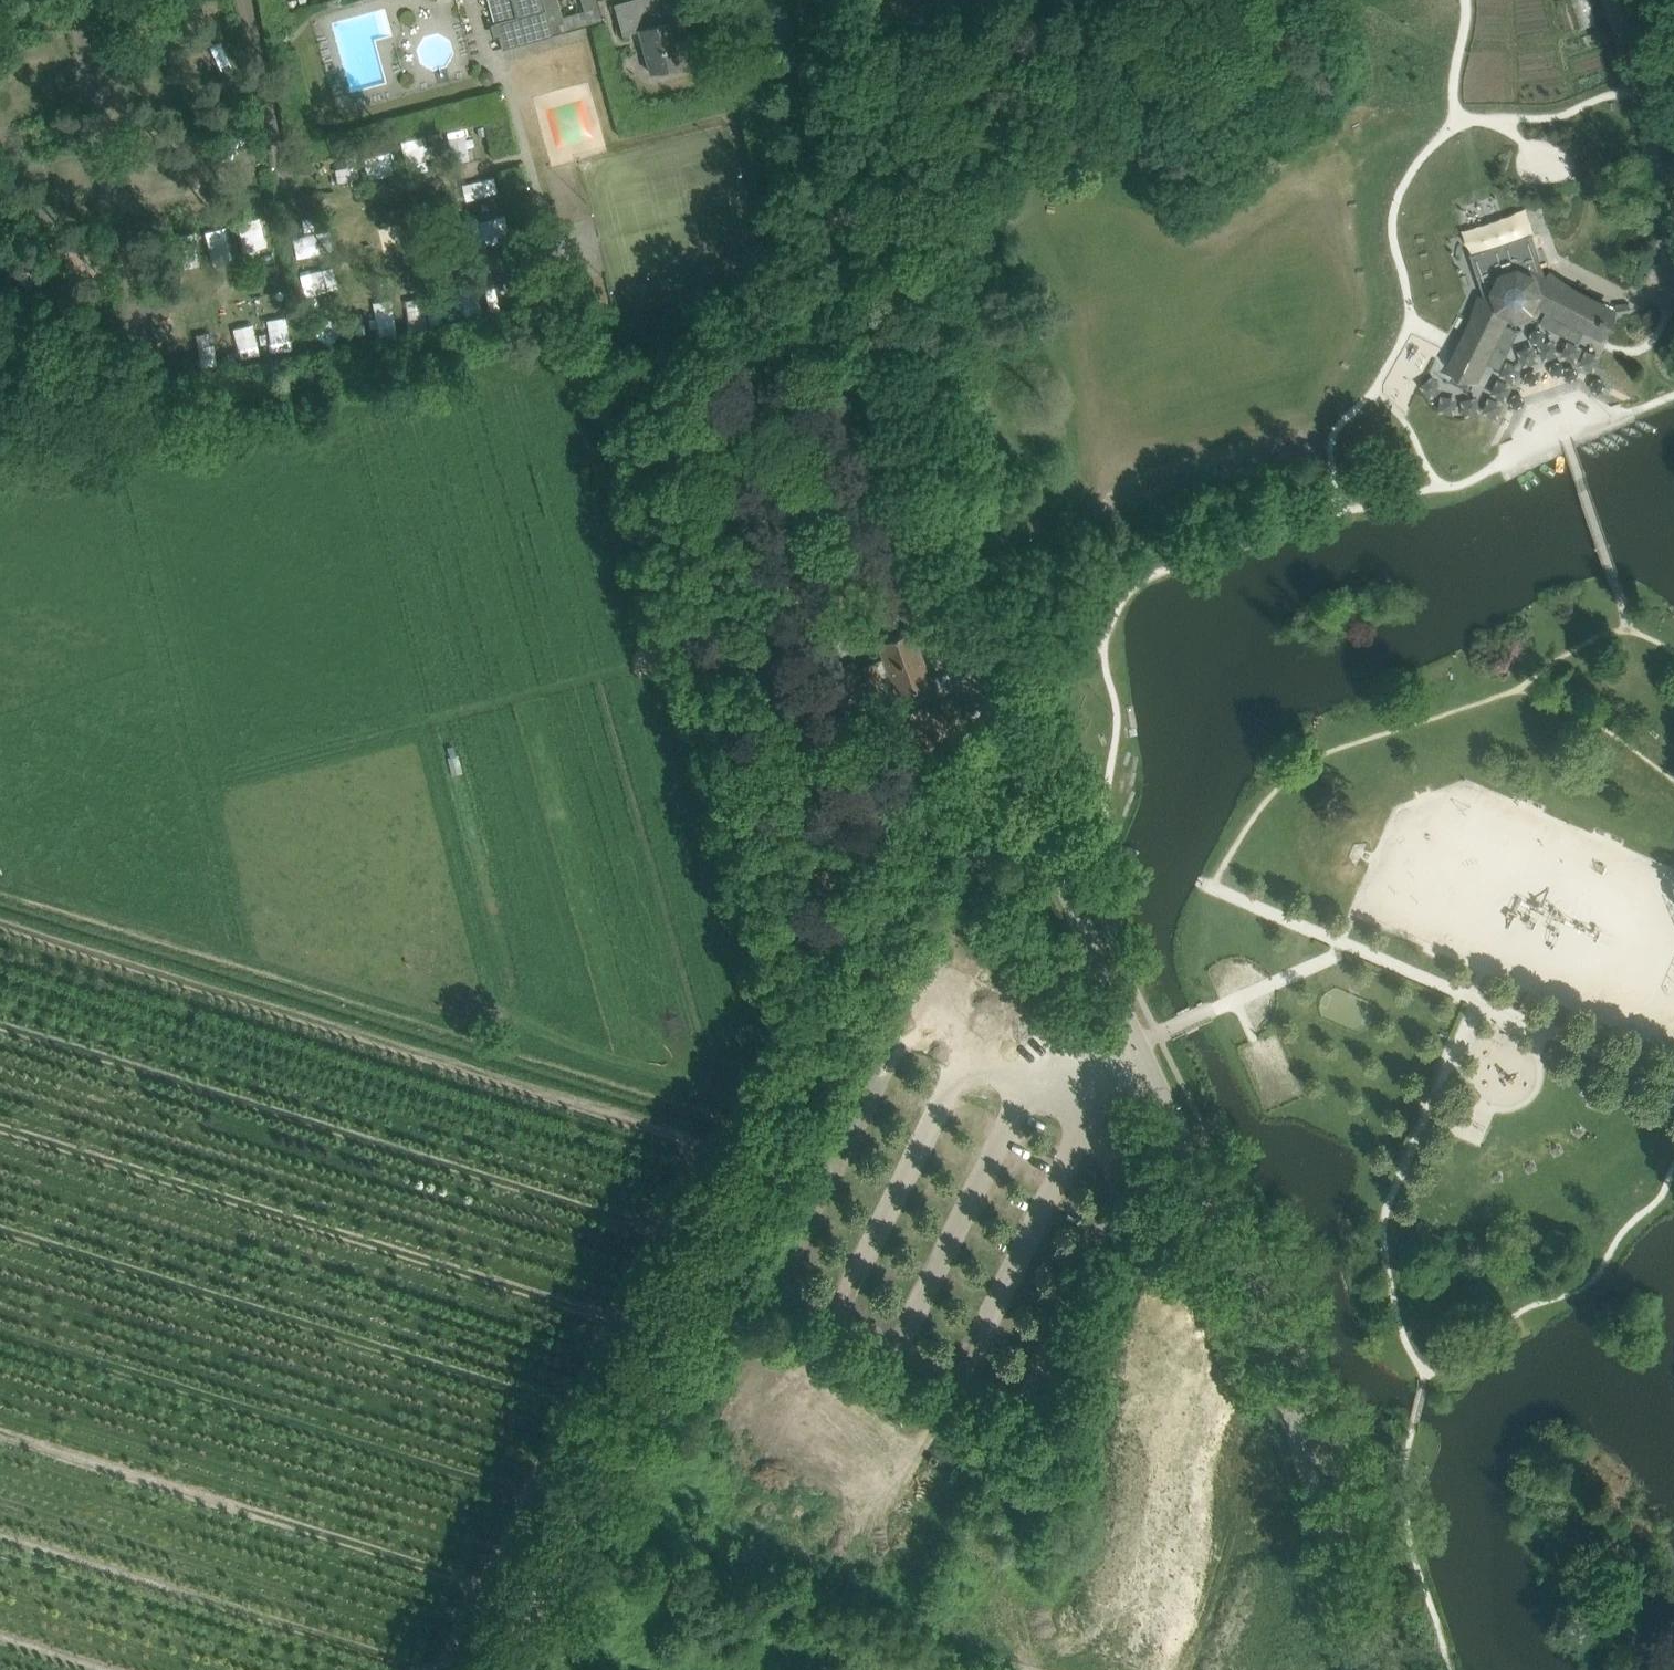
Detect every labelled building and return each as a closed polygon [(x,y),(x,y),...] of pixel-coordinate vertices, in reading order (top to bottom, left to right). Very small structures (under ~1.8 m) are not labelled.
[(494,23),(507,19),(511,32),(498,36),(501,49),(554,34),(544,0),(488,0),(494,23)] [(603,20),(597,0),(581,0),(582,5),(562,11),(559,0),(544,0),(554,34),(603,20)] [(615,5),(615,3),(614,3),(623,35),(639,30),(650,73),(686,63),(688,70),(689,69),(670,0),(635,0),(615,5)] [(252,263),(283,255),(278,235),(247,243),(252,263)] [(1460,352),(1456,361),(1478,372),(1483,363),(1484,363),(1509,310),(1516,314),(1519,313),(1521,318),(1531,314),(1529,309),(1532,308),(1536,302),(1588,328),(1589,327),(1601,333),(1612,310),(1546,277),(1532,235),(1472,255),(1486,297),(1459,351),(1460,352)] [(303,351),(302,330),(267,332),(268,353),(303,351)] [(996,554),(984,559),(988,570),(1000,566),(996,554)] [(861,666),(865,677),(921,656),(911,630),(891,638),(878,643),(884,658),(861,666)] [(811,672),(805,655),(800,638),(787,642),(788,648),(764,656),(774,685),(811,672)] [(921,656),(865,677),(866,680),(862,682),(854,660),(820,673),(822,680),(816,683),(826,711),(866,696),(866,697),(885,690),(883,686),(893,682),(898,695),(931,682),(921,656)]
